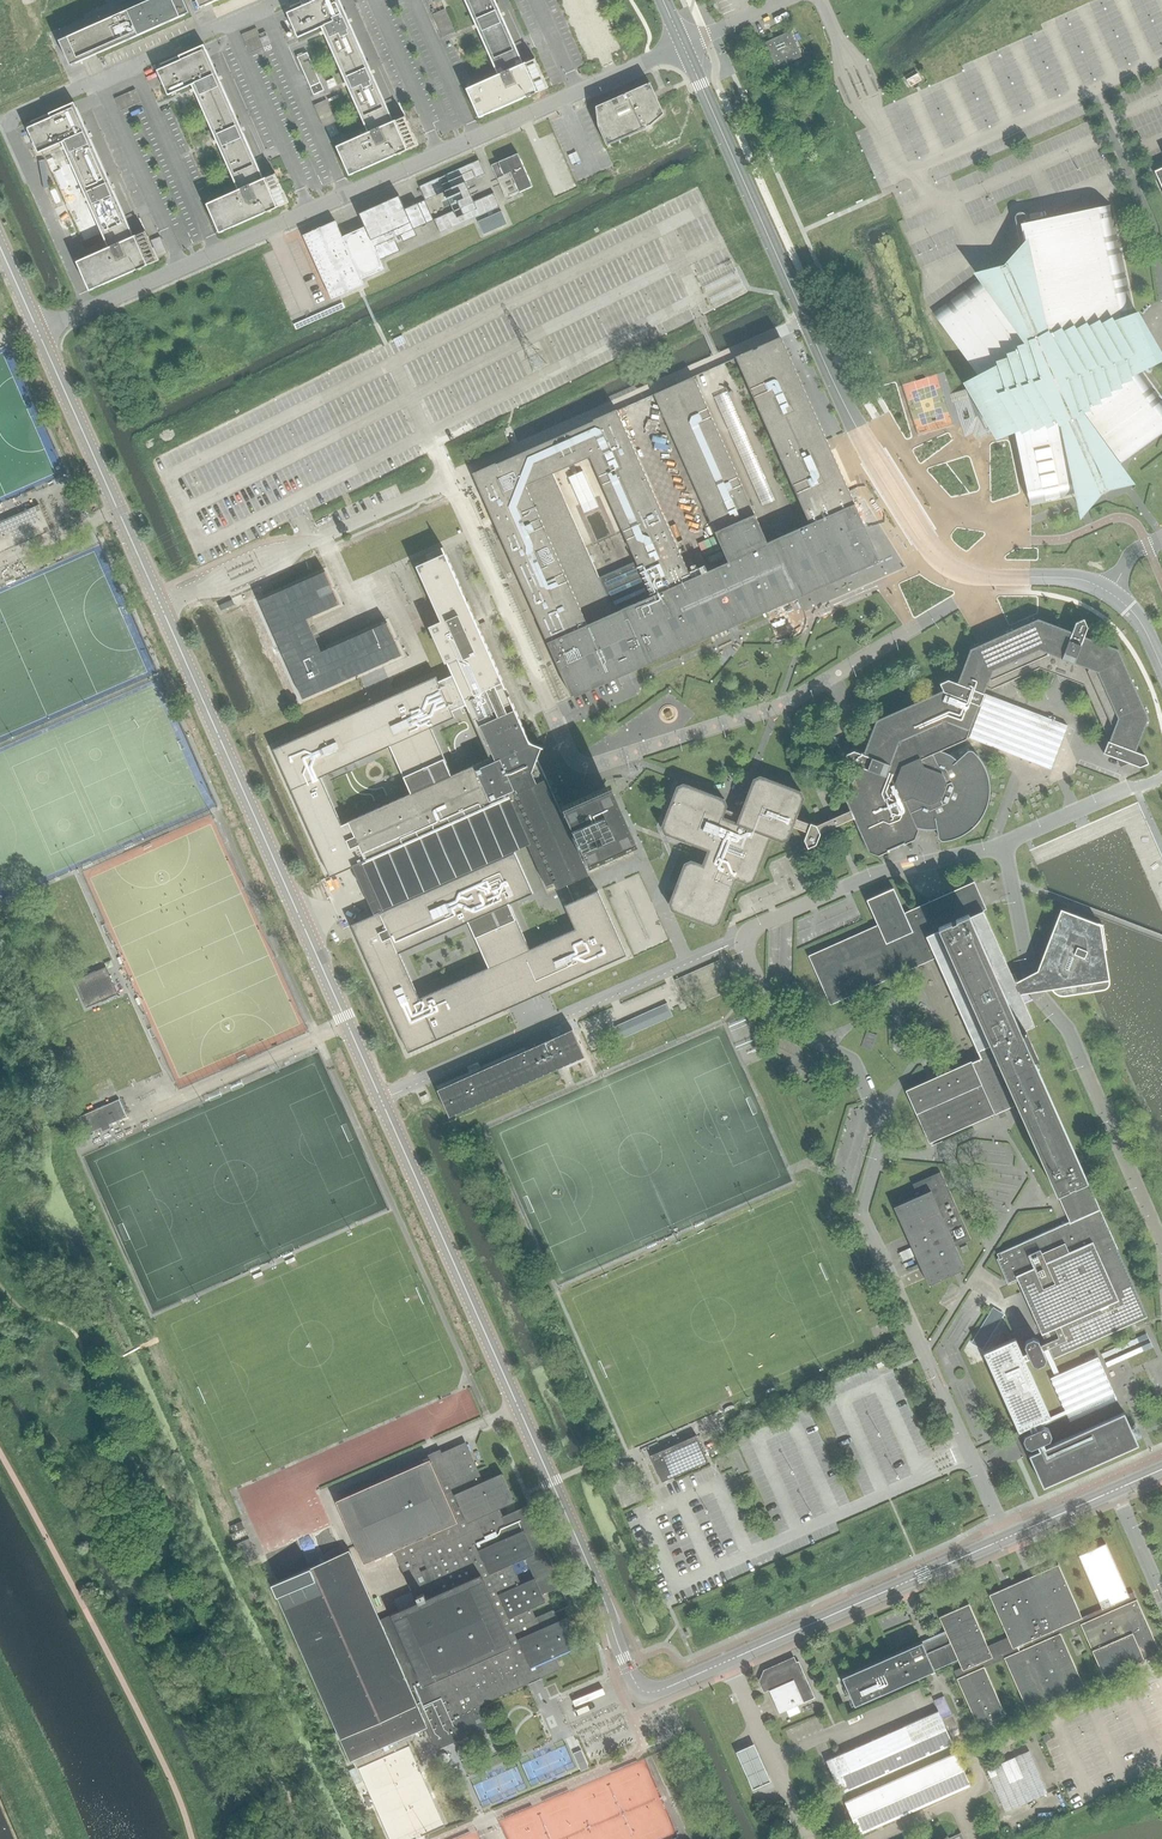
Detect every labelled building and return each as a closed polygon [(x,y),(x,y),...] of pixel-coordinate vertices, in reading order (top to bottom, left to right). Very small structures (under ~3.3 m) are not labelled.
[(147,1),(148,3),(144,5),(143,3),(123,12),(59,40),(64,52),(70,65),(95,54),(95,55),(190,13),(184,0),(150,0),(147,1)] [(404,116),(393,121),(372,74),(371,75),(370,72),(371,71),(349,23),(348,23),(347,20),(348,20),(339,0),(309,0),(310,2),(286,13),(298,38),(321,27),(323,31),(324,30),(325,34),(324,34),(345,82),(347,82),(348,85),(347,85),(368,132),(364,134),(363,131),(359,133),(360,135),(336,146),(349,175),(418,145),(405,116),(404,116)] [(534,59),(523,63),(502,17),(501,17),(499,14),(501,13),(495,0),(464,0),(475,25),(476,24),(478,27),(477,28),(497,75),(466,89),(479,118),(547,87),(535,58),(534,59)] [(790,31),(764,42),(776,68),(801,57),(790,31)] [(258,35),(244,41),(249,53),(263,47),(258,35)] [(742,43),(736,45),(738,52),(745,49),(742,43)] [(275,173),(274,173),(263,178),(242,131),(241,132),(240,129),(241,128),(220,80),(219,81),(217,78),(218,77),(204,44),(178,56),(180,60),(157,70),(168,95),(191,85),(193,88),(194,88),(195,91),(194,91),(216,140),(217,139),(218,142),(217,143),(238,190),(206,204),(212,217),(219,233),(288,202),(275,173)] [(307,52),(297,57),(310,87),(320,82),(307,52)] [(921,80),(917,73),(906,80),(910,87),(921,80)] [(333,78),(326,81),(329,88),(336,85),(333,78)] [(649,83),(634,89),(596,106),(595,107),(597,125),(606,146),(649,127),(663,115),(663,114),(650,83),(649,83)] [(135,86),(115,95),(120,108),(140,99),(135,86)] [(336,122),(326,100),(313,106),(324,128),(336,122)] [(145,231),(144,231),(133,236),(132,232),(113,189),(111,189),(110,186),(111,186),(90,138),(89,138),(87,135),(89,135),(74,102),(49,113),(50,117),(27,128),(38,153),(62,142),(63,146),(64,146),(66,149),(65,149),(86,197),(87,197),(88,200),(87,200),(108,247),(76,261),(89,291),(158,260),(145,231)] [(506,199),(522,192),(532,188),(518,154),(491,165),(506,199)] [(57,169),(53,158),(47,160),(52,171),(57,169)] [(493,193),(473,201),(465,183),(485,174),(479,160),(419,186),(425,200),(452,188),(460,207),(433,219),(440,233),(499,206),(493,193)] [(1154,171),(1161,190),(1161,167),(1154,171)] [(335,221),(303,235),(331,298),(363,284),(360,279),(384,269),(380,260),(400,251),(394,238),(400,235),(403,242),(417,236),(414,229),(433,221),(424,200),(405,209),(399,195),(367,210),(359,213),(365,226),(342,236),(335,221)] [(1134,319),(1135,319),(1135,321),(1136,320),(1111,204),(1111,205),(1027,223),(1026,216),(1025,215),(1024,214),(1023,213),(1022,213),(1021,212),(1019,212),(1018,213),(1017,213),(1016,214),(1015,215),(1015,217),(1014,218),(1014,219),(1026,275),(1022,276),(1020,267),(993,279),(998,286),(994,289),(991,292),(981,278),(982,277),(981,277),(932,312),(932,313),(933,312),(1008,416),(1012,416),(1014,429),(1030,504),(1029,504),(1029,505),(1080,495),(1080,494),(1079,494),(1075,477),(1092,474),(1092,475),(1092,476),(1093,476),(1093,477),(1094,477),(1095,477),(1096,477),(1097,477),(1098,476),(1099,476),(1099,475),(1099,474),(1099,473),(1099,472),(1098,471),(1112,461),(1114,463),(1161,429),(1161,400),(1137,366),(1137,367),(1135,368),(1125,321),(1134,319)] [(483,234),(507,224),(501,211),(478,222),(483,234)] [(167,253),(160,237),(151,241),(158,257),(167,253)] [(307,319),(294,324),(296,329),(309,323),(307,319)] [(864,524),(854,502),(850,494),(842,475),(779,338),(736,357),(811,523),(765,543),(693,376),(653,394),(727,562),(713,568),(691,578),(615,411),(473,474),(572,697),(628,673),(797,598),(842,578),(881,560),(864,524)] [(573,476),(567,479),(579,506),(594,499),(582,472),(577,474),(573,476)] [(435,635),(445,659),(452,674),(438,681),(435,676),(427,680),(411,687),(403,690),(398,693),(394,694),(387,697),(386,698),(379,701),(371,704),(363,708),(272,748),(329,877),(353,867),(373,912),(350,923),(406,1050),(528,997),(626,953),(597,888),(564,903),(575,927),(528,947),(508,902),(532,892),(514,851),(528,844),(547,887),(555,884),(557,888),(588,873),(586,867),(591,865),(639,844),(613,785),(605,789),(566,806),(560,809),(554,796),(547,780),(546,778),(543,771),(540,764),(535,755),(539,746),(543,748),(543,747),(540,746),(534,743),(533,743),(532,743),(532,742),(531,742),(531,741),(530,741),(530,740),(529,740),(529,739),(528,739),(528,738),(527,737),(525,733),(522,725),(518,717),(515,709),(511,701),(502,681),(499,673),(488,649),(481,634),(463,593),(460,585),(456,577),(453,569),(445,553),(443,547),(442,547),(444,553),(433,558),(431,559),(429,560),(417,565),(424,582),(429,594),(434,605),(438,614),(442,622),(431,627),(435,635)] [(325,571),(259,600),(302,699),(401,655),(387,622),(321,651),(319,648),(311,630),(308,621),(306,618),(339,604),(325,571)] [(221,610),(234,605),(232,599),(219,605),(221,610)] [(665,815),(660,827),(664,834),(677,839),(677,838),(708,850),(702,864),(691,860),(684,863),(669,904),(672,910),(712,926),(719,923),(736,879),(743,882),(747,884),(754,881),(756,876),(770,837),(782,841),(788,838),(793,826),(807,832),(804,840),(808,848),(816,844),(820,833),(832,828),(837,826),(853,819),(861,835),(861,836),(862,835),(869,852),(879,855),(887,852),(889,851),(888,850),(892,848),(901,844),(905,842),(905,843),(915,839),(918,830),(917,828),(921,829),(924,829),(927,829),(930,829),(933,829),(936,829),(937,834),(938,835),(938,836),(938,837),(939,838),(940,838),(940,839),(941,839),(942,839),(945,838),(948,838),(950,837),(953,836),(956,835),(959,834),(961,833),(964,831),(966,829),(969,828),(971,826),(973,823),(975,821),(977,819),(979,816),(980,814),(982,811),(983,808),(984,805),(985,802),(986,800),(986,797),(987,794),(987,791),(987,787),(987,784),(986,781),(986,778),(985,775),(984,773),(983,770),(982,767),(980,764),(979,762),(977,759),(975,757),(973,754),(971,752),(970,752),(969,752),(969,751),(968,751),(967,751),(966,752),(965,752),(964,753),(963,754),(957,760),(954,758),(952,756),(949,754),(941,750),(965,740),(966,738),(1051,770),(1068,725),(984,694),(983,693),(985,687),(992,689),(1039,669),(1050,673),(1070,681),(1083,685),(1105,733),(1111,735),(1108,741),(1103,753),(1139,767),(1140,766),(1147,763),(1148,763),(1144,755),(1135,751),(1148,717),(1118,649),(1084,636),(1087,627),(1083,619),(1075,623),(1072,631),(1049,623),(1038,618),(995,637),(980,644),(970,649),(957,683),(947,679),(938,683),(941,690),(875,719),(864,749),(862,753),(853,750),(844,754),(848,763),(857,766),(845,800),(849,810),(833,817),(828,819),(827,819),(815,824),(809,822),(809,823),(795,818),(803,797),(800,791),(760,775),(753,778),(737,821),(723,817),(727,805),(724,799),(683,783),(677,786),(666,814),(665,814),(665,815)] [(282,709),(298,703),(270,630),(254,636),(282,709)] [(820,735),(815,724),(809,727),(814,738),(820,735)] [(1025,1030),(1034,1025),(1024,1003),(1031,999),(1028,996),(1025,993),(1051,989),(1053,991),(1054,993),(1056,994),(1058,995),(1060,996),(1062,996),(1064,996),(1094,991),(1103,990),(1105,989),(1107,987),(1108,985),(1109,983),(1109,981),(1104,950),(1106,950),(1102,925),(1060,909),(1059,911),(1042,955),(1037,970),(1014,982),(983,911),(986,909),(985,906),(980,907),(979,904),(971,887),(973,886),(972,886),(958,892),(940,900),(932,904),(915,912),(906,916),(893,888),(866,900),(879,928),(873,930),(808,958),(831,1007),(918,962),(934,955),(938,964),(976,1050),(977,1051),(980,1058),(972,1062),(971,1061),(964,1064),(905,1090),(930,1147),(935,1140),(1008,1107),(1016,1104),(1056,1193),(1058,1192),(1060,1197),(1060,1198),(1060,1199),(1060,1200),(1060,1201),(1061,1201),(1062,1202),(1063,1203),(1064,1206),(1071,1220),(997,1253),(1010,1284),(1017,1280),(1040,1332),(1045,1343),(1048,1349),(1053,1360),(1136,1322),(1148,1317),(1111,1235),(1087,1180),(1033,1060),(1036,1059),(1037,1060),(1038,1059),(1025,1030)] [(733,990),(720,960),(675,980),(688,1010),(733,990)] [(106,966),(74,980),(86,1008),(118,994),(106,966)] [(615,1026),(619,1035),(621,1039),(672,1016),(671,1012),(667,1003),(615,1026)] [(571,1029),(438,1089),(450,1117),(562,1067),(584,1057),(571,1029)] [(87,1134),(126,1117),(119,1099),(79,1116),(87,1134)] [(908,1200),(894,1207),(928,1285),(953,1274),(958,1272),(965,1269),(954,1246),(970,1239),(952,1199),(940,1172),(913,1184),(918,1196),(915,1197),(908,1200)] [(962,1253),(969,1250),(967,1245),(960,1248),(962,1253)] [(903,1262),(913,1258),(910,1252),(901,1257),(903,1262)] [(993,1307),(988,1305),(967,1346),(981,1353),(1001,1312),(993,1307)] [(1024,1337),(1024,1345),(1027,1351),(1022,1353),(1015,1338),(983,1352),(1023,1442),(1043,1486),(1138,1444),(1131,1429),(1124,1412),(1085,1429),(1045,1447),(1043,1442),(1049,1439),(1051,1434),(1048,1428),(1043,1426),(1036,1429),(1034,1424),(1050,1417),(1024,1359),(1029,1357),(1032,1363),(1037,1365),(1044,1362),(1045,1359),(1046,1357),(1043,1351),(1048,1349),(1045,1343),(1040,1345),(1038,1339),(1031,1334),(1028,1336),(1024,1337)] [(1146,1336),(1100,1355),(1106,1368),(1152,1349),(1149,1342),(1146,1336)] [(1109,1385),(1097,1358),(1051,1378),(1070,1420),(1116,1400),(1109,1385)] [(885,1361),(876,1365),(878,1370),(887,1366),(885,1361)] [(696,1435),(695,1435),(650,1455),(662,1482),(708,1461),(696,1435)] [(465,1443),(336,1500),(364,1563),(394,1550),(417,1602),(391,1614),(380,1619),(349,1550),(271,1584),(350,1761),(426,1727),(436,1748),(454,1740),(488,1725),(479,1705),(531,1682),(560,1669),(555,1656),(580,1645),(567,1616),(560,1620),(554,1608),(534,1617),(530,1608),(545,1602),(542,1594),(561,1585),(526,1506),(502,1517),(498,1509),(514,1502),(501,1473),(482,1482),(465,1443)] [(242,1521),(230,1526),(232,1532),(244,1527),(242,1521)] [(244,1528),(231,1534),(234,1541),(247,1535),(244,1528)] [(249,1538),(248,1538),(236,1543),(244,1563),(257,1558),(249,1538)] [(991,1720),(1005,1714),(984,1667),(1004,1658),(1027,1711),(1046,1703),(1083,1686),(1060,1633),(1080,1625),(1104,1677),(1140,1661),(1160,1653),(1136,1599),(1133,1591),(1128,1594),(1105,1543),(1078,1555),(1101,1608),(1081,1617),(1058,1564),(1009,1586),(989,1595),(1007,1637),(987,1646),(969,1604),(939,1617),(950,1643),(957,1660),(961,1667),(953,1670),(957,1678),(956,1678),(978,1726),(991,1720)] [(893,1654),(842,1676),(854,1705),(942,1666),(957,1660),(950,1643),(932,1651),(927,1653),(922,1641),(919,1642),(893,1654)] [(779,1713),(815,1697),(798,1661),(790,1665),(776,1671),(768,1674),(765,1681),(769,1690),(779,1713)] [(952,1714),(943,1696),(933,1700),(938,1711),(953,1744),(963,1739),(952,1714)] [(840,1793),(851,1789),(953,1744),(938,1711),(826,1760),(840,1793)] [(770,1783),(753,1746),(737,1753),(754,1789),(770,1783)] [(588,1767),(581,1750),(573,1753),(581,1771),(588,1767)] [(986,1769),(1005,1811),(1047,1793),(1029,1751),(986,1769)] [(956,1753),(844,1802),(859,1834),(971,1785),(956,1753)] [(417,1832),(457,1816),(449,1795),(449,1796),(446,1788),(442,1790),(444,1795),(439,1797),(435,1789),(434,1789),(433,1786),(445,1782),(440,1770),(415,1780),(417,1785),(422,1783),(425,1790),(437,1820),(424,1825),(424,1824),(415,1828),(417,1832)] [(678,1837),(671,1813),(667,1823),(658,1810),(657,1800),(652,1798),(652,1797),(646,1801),(640,1782),(638,1788),(622,1789),(608,1822),(606,1814),(602,1817),(596,1819),(591,1816),(591,1797),(574,1798),(573,1799),(578,1806),(565,1806),(574,1810),(566,1816),(575,1820),(576,1826),(585,1819),(588,1822),(555,1832),(558,1832),(555,1838),(673,1838),(678,1837)] [(788,1830),(794,1827),(789,1814),(782,1817),(788,1830)]
